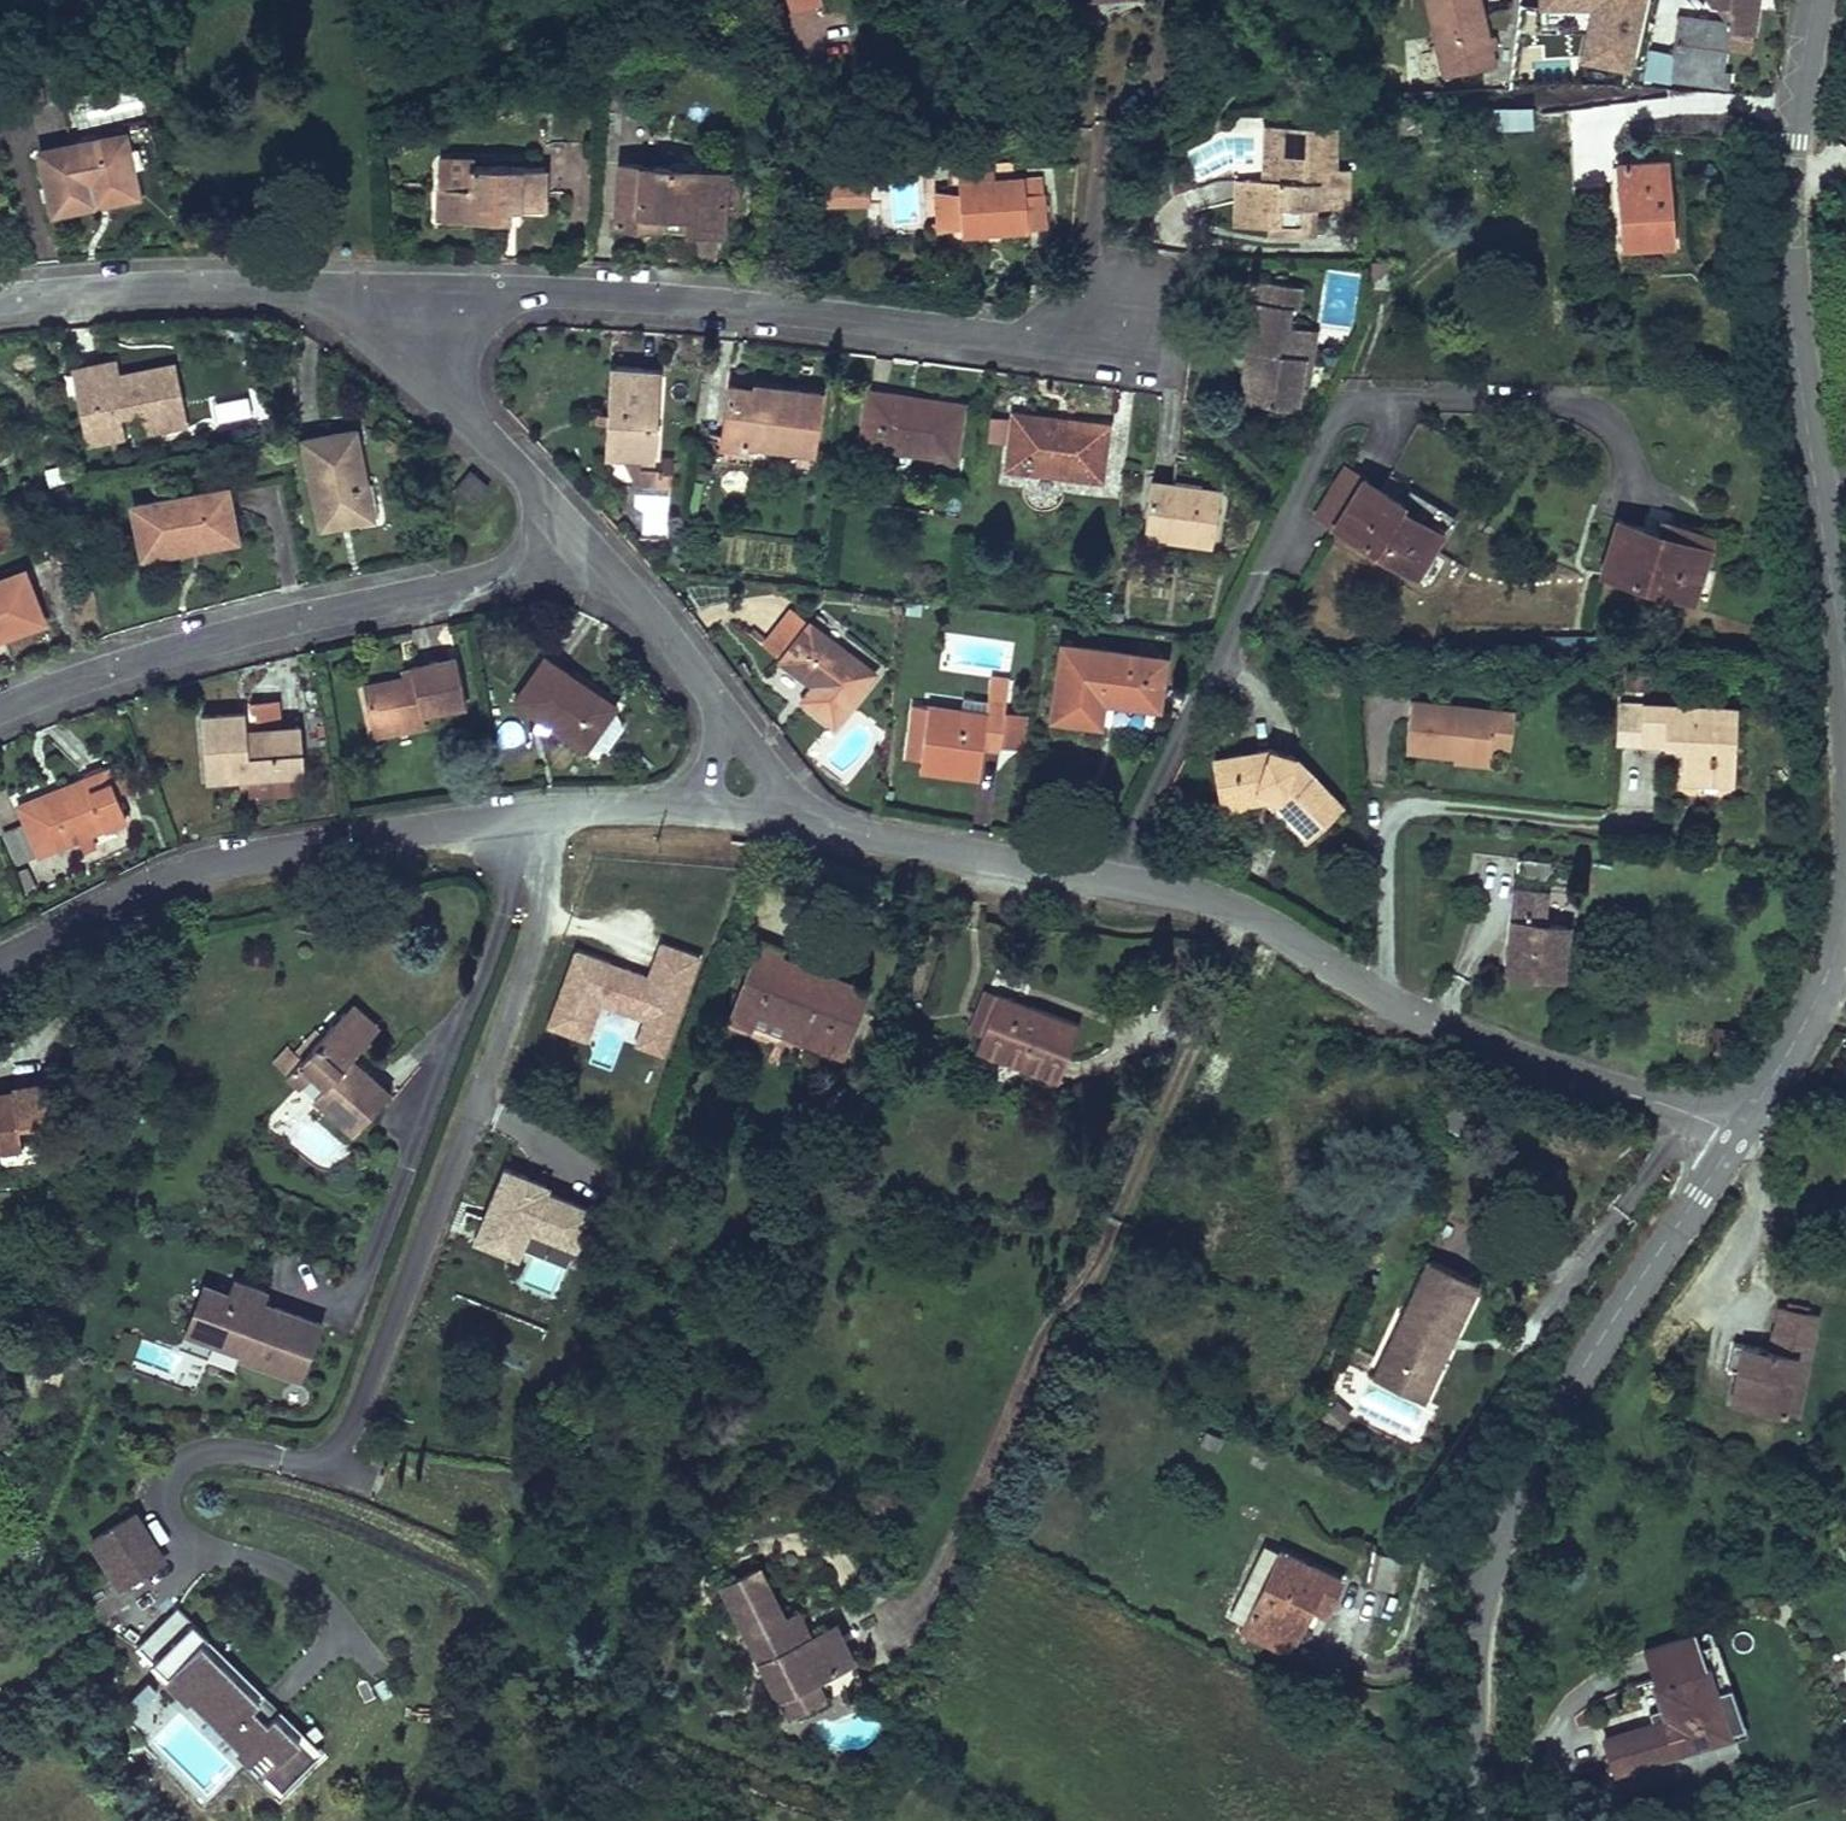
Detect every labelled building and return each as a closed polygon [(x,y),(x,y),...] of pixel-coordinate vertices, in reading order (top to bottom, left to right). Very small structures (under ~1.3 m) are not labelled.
[(790,10),(822,0),(787,0),(790,10)] [(1494,70),(1478,0),(1423,0),(1441,81),(1494,70)] [(1648,0),(1539,0),(1539,12),(1591,12),(1576,65),(1627,79),(1648,0)] [(1722,0),(1709,0),(1708,13),(1707,19),(1728,21),(1729,11),(1722,0)] [(1756,0),(1722,0),(1729,11),(1728,21),(1754,24),(1756,0)] [(1677,16),(1674,57),(1654,55),(1654,58),(1653,75),(1672,77),(1671,82),(1728,88),(1730,74),(1723,73),(1728,21),(1707,19),(1696,18),(1677,16)] [(1478,108),(1479,134),(1494,133),(1493,127),(1531,126),(1530,106),(1478,108)] [(1269,226),(1268,233),(1301,233),(1301,206),(1317,207),(1318,168),(1335,169),(1336,125),(1273,123),(1273,146),(1281,146),(1281,179),(1263,179),(1243,178),(1242,225),(1269,226)] [(1263,179),(1281,179),(1281,146),(1273,146),(1273,123),(1264,123),(1263,179)] [(52,213),(138,195),(124,133),(39,151),(52,213)] [(439,156),(439,184),(455,185),(456,164),(472,164),(473,157),(439,156)] [(1617,164),(1624,248),(1672,244),(1665,160),(1617,164)] [(961,223),(962,234),(1046,227),(1043,191),(1025,193),(1024,177),(994,179),(993,161),(957,163),(959,194),(961,223)] [(721,232),(726,169),(619,162),(615,225),(658,228),(658,225),(687,227),(687,229),(694,230),(716,231),(721,232)] [(439,184),(438,217),(508,219),(508,198),(517,198),(517,208),(543,209),(544,166),(472,164),(456,164),(455,185),(439,184)] [(1318,168),(1317,207),(1348,207),(1348,169),(1335,169),(1318,168)] [(870,204),(868,174),(827,175),(828,206),(870,204)] [(936,195),(938,225),(961,223),(959,194),(936,195)] [(1301,206),(1301,233),(1317,234),(1317,207),(1301,206)] [(716,231),(694,230),(693,257),(714,258),(716,231)] [(1372,261),(1370,287),(1388,288),(1390,263),(1372,261)] [(1254,362),(1248,402),(1296,409),(1299,389),(1308,328),(1286,325),(1289,306),(1296,307),(1299,285),(1251,278),(1248,299),(1246,298),(1239,348),(1247,349),(1262,351),(1260,363),(1254,362)] [(1315,329),(1308,328),(1299,389),(1306,390),(1315,329)] [(1239,401),(1248,402),(1254,362),(1260,363),(1262,351),(1247,349),(1239,401)] [(76,377),(89,444),(122,437),(117,415),(142,411),(147,432),(184,425),(172,364),(117,375),(114,361),(97,364),(98,372),(76,377)] [(74,369),(76,377),(98,372),(97,364),(74,369)] [(654,462),(660,371),(611,367),(608,413),(615,414),(614,422),(607,422),(605,459),(625,460),(641,461),(654,462)] [(755,385),(755,389),(730,386),(723,437),(747,439),(746,445),(813,453),(820,392),(755,385)] [(869,391),(861,446),(955,459),(963,405),(926,399),(925,408),(910,406),(912,397),(869,391)] [(596,413),(596,421),(607,422),(614,422),(615,414),(608,413),(596,413)] [(1013,413),(1007,468),(1101,480),(1107,425),(1065,419),(1064,425),(1055,424),(1056,418),(1013,413)] [(311,483),(320,528),(378,516),(372,482),(365,484),(354,429),(303,439),(310,474),(315,474),(316,482),(311,483)] [(747,439),(723,437),(722,447),(746,450),(746,445),(747,439)] [(641,461),(625,460),(636,484),(661,486),(662,469),(641,468),(641,461)] [(1415,574),(1450,516),(1406,489),(1400,499),(1345,466),(1316,514),(1415,574)] [(470,472),(454,490),(473,506),(488,488),(470,472)] [(1151,481),(1144,535),(1212,545),(1219,490),(1200,488),(1201,482),(1173,478),(1172,484),(1151,481)] [(133,505),(143,556),(190,547),(188,536),(197,534),(198,539),(235,532),(226,487),(133,505)] [(1617,518),(1601,573),(1691,600),(1711,536),(1662,522),(1659,531),(1617,518)] [(25,570),(0,580),(0,630),(1,630),(3,636),(44,620),(25,570)] [(792,609),(764,646),(781,659),(809,622),(792,609)] [(1108,611),(1106,625),(1120,626),(1121,613),(1108,611)] [(814,685),(803,699),(834,723),(874,672),(809,622),(781,659),(807,679),(810,676),(816,681),(814,685)] [(1062,645),(1053,719),(1099,725),(1103,696),(1111,698),(1110,701),(1157,707),(1164,658),(1062,645)] [(544,656),(514,700),(585,749),(586,747),(606,749),(623,724),(614,707),(615,705),(544,656)] [(423,719),(422,713),(466,704),(456,658),(411,667),(411,670),(413,679),(405,681),(404,677),(363,685),(372,730),(423,719)] [(411,670),(403,671),(404,677),(405,681),(413,679),(411,670)] [(810,676),(807,679),(814,685),(816,681),(810,676)] [(979,766),(981,745),(983,735),(999,737),(1003,711),(1007,679),(989,677),(986,700),(961,697),(960,710),(913,704),(906,757),(920,759),(979,766)] [(1492,745),(1496,709),(1411,699),(1405,750),(1455,756),(1490,760),(1492,745)] [(1734,773),(1736,707),(1642,704),(1641,713),(1640,743),(1683,744),(1682,771),(1683,771),(1733,773),(1734,773)] [(256,711),(257,730),(277,728),(275,706),(255,707),(256,711)] [(1514,711),(1496,709),(1492,745),(1510,747),(1514,711)] [(201,715),(206,779),(253,775),(297,772),(303,772),(300,727),(277,728),(257,730),(256,711),(201,715)] [(983,735),(981,745),(998,747),(1022,748),(1026,714),(1003,711),(999,737),(983,735)] [(1616,742),(1640,743),(1641,713),(1618,712),(1616,742)] [(423,719),(372,730),(374,735),(424,724),(423,719)] [(1215,759),(1222,799),(1258,793),(1259,790),(1278,796),(1275,807),(1306,838),(1340,805),(1293,757),(1270,749),(1215,759)] [(1455,756),(1454,762),(1489,766),(1490,760),(1455,756)] [(920,759),(918,768),(978,776),(979,766),(920,759)] [(16,805),(37,856),(127,818),(118,797),(135,790),(122,760),(83,777),(88,789),(55,803),(49,791),(16,805)] [(1683,771),(1683,781),(1732,782),(1733,773),(1683,771)] [(297,772),(253,775),(255,793),(298,790),(297,772)] [(83,777),(49,791),(55,803),(88,789),(83,777)] [(1222,799),(1223,809),(1242,806),(1241,802),(1266,798),(1275,807),(1278,796),(1259,790),(1258,793),(1222,799)] [(1519,858),(1517,875),(1548,878),(1549,862),(1519,858)] [(1515,891),(1507,970),(1562,976),(1567,925),(1543,922),(1546,894),(1515,891)] [(662,1029),(688,952),(653,940),(642,974),(618,966),(614,977),(600,972),(603,961),(571,950),(546,1025),(577,1035),(591,994),(641,1011),(638,1021),(662,1029)] [(760,940),(730,1019),(750,1027),(754,1015),(843,1048),(866,989),(777,955),(780,948),(760,940)] [(614,977),(618,966),(603,961),(600,972),(614,977)] [(1079,1024),(996,992),(975,1050),(1058,1081),(1079,1024)] [(344,1011),(371,1035),(377,1028),(350,1004),(344,1011)] [(315,1097),(354,1135),(390,1094),(350,1059),(371,1035),(344,1011),(323,1035),(301,1059),(314,1071),(328,1083),(315,1097)] [(839,1060),(843,1048),(754,1015),(750,1027),(839,1060)] [(656,1047),(662,1029),(638,1021),(632,1039),(656,1047)] [(294,1053),(301,1059),(323,1035),(315,1028),(294,1053)] [(314,1071),(301,1059),(288,1075),(301,1086),(314,1071)] [(13,1090),(15,1102),(18,1124),(37,1121),(31,1084),(12,1087),(13,1090)] [(13,1090),(0,1092),(0,1105),(15,1102),(13,1090)] [(1453,1094),(1443,1124),(1460,1130),(1470,1099),(1453,1094)] [(22,1147),(18,1124),(15,1102),(0,1105),(0,1151),(22,1147)] [(570,1249),(586,1210),(540,1191),(542,1185),(500,1168),(476,1226),(518,1244),(523,1230),(570,1249)] [(511,1260),(518,1244),(476,1226),(469,1242),(511,1260)] [(1480,1283),(1425,1258),(1380,1355),(1434,1380),(1480,1283)] [(301,1377),(321,1321),(260,1299),(263,1290),(232,1279),(227,1292),(211,1341),(240,1351),(239,1355),(301,1377)] [(211,1341),(227,1292),(202,1283),(185,1332),(211,1341)] [(1808,1357),(1817,1313),(1781,1305),(1776,1329),(1773,1328),(1769,1347),(1742,1342),(1737,1368),(1730,1402),(1783,1412),(1795,1355),(1808,1357)] [(1737,1368),(1742,1342),(1733,1340),(1728,1366),(1737,1368)] [(1434,1380),(1380,1355),(1371,1373),(1426,1399),(1434,1380)] [(1808,1357),(1795,1355),(1783,1412),(1797,1415),(1808,1357)] [(165,1560),(136,1512),(95,1537),(123,1585),(165,1560)] [(1265,1544),(1257,1562),(1272,1569),(1280,1551),(1265,1544)] [(1341,1579),(1280,1551),(1272,1569),(1257,1562),(1231,1618),(1246,1625),(1243,1632),(1289,1653),(1310,1607),(1316,1595),(1330,1601),(1341,1579)] [(1373,1554),(1368,1584),(1384,1587),(1389,1557),(1373,1554)] [(779,1697),(840,1667),(823,1634),(813,1639),(799,1646),(786,1620),(760,1567),(724,1585),(779,1697)] [(1330,1601),(1316,1595),(1310,1607),(1324,1614),(1330,1601)] [(323,1754),(207,1641),(212,1635),(181,1605),(141,1646),(193,1697),(189,1701),(242,1753),(246,1748),(288,1789),(323,1754)] [(813,1639),(800,1614),(786,1620),(799,1646),(813,1639)] [(853,1660),(837,1627),(823,1634),(840,1667),(853,1660)] [(1615,1770),(1727,1732),(1694,1633),(1644,1650),(1655,1683),(1666,1718),(1652,1722),(1604,1739),(1615,1770)] [(1652,1722),(1666,1718),(1655,1683),(1640,1688),(1652,1722)]
